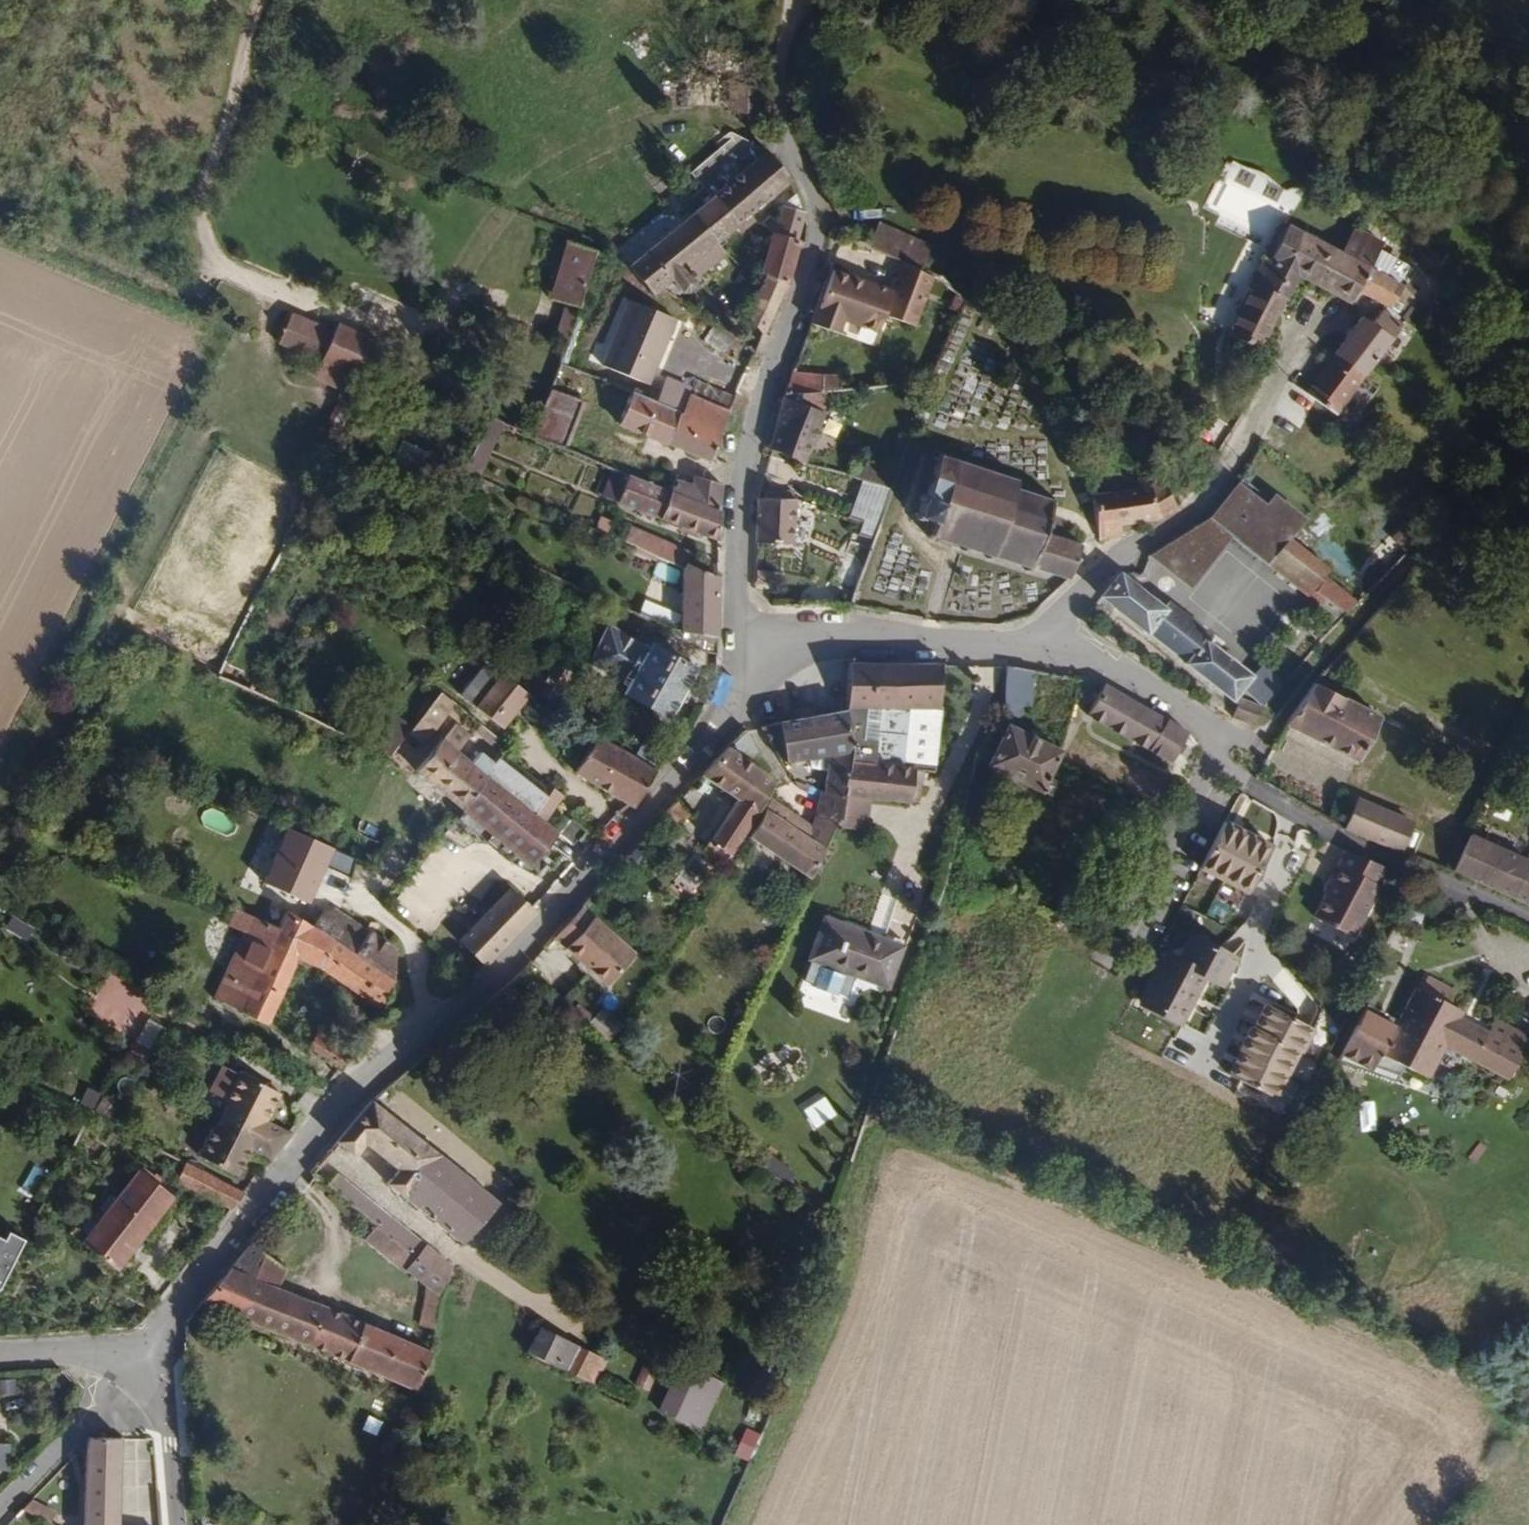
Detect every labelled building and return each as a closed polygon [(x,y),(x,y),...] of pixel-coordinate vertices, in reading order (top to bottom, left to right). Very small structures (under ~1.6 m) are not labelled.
[(748,140),(730,132),(685,171),(706,193),(621,268),(648,296),(656,288),(675,301),(682,292),(679,290),(708,263),(698,252),(780,177),(761,147),(748,140)] [(1281,184),(1274,199),(1290,206),(1296,191),(1281,184)] [(779,237),(790,240),(797,219),(785,215),(779,237)] [(1282,266),(1299,234),(1282,225),(1268,257),(1261,254),(1258,262),(1278,272),(1281,289),(1290,270),(1282,266)] [(777,278),(790,240),(779,237),(766,233),(753,272),(760,274),(746,317),(759,332),(777,278)] [(1360,263),(1299,234),(1282,266),(1290,270),(1342,297),(1349,283),(1360,263)] [(569,303),(586,250),(559,236),(546,295),(569,303)] [(906,326),(924,278),(890,261),(879,290),(856,282),(854,286),(842,282),(844,277),(824,270),(805,324),(830,333),(835,320),(869,332),(876,314),(906,326)] [(1278,272),(1258,262),(1249,281),(1278,295),(1281,289),(1278,272)] [(1360,263),(1349,283),(1377,296),(1381,289),(1389,293),(1396,279),(1360,263)] [(856,282),(844,277),(842,282),(854,286),(856,282)] [(1278,295),(1249,281),(1224,333),(1254,347),(1278,295)] [(676,319),(628,300),(602,365),(650,384),(676,319)] [(1356,313),(1330,349),(1359,372),(1395,320),(1371,304),(1362,317),(1356,313)] [(566,338),(574,308),(562,305),(553,335),(566,338)] [(374,348),(331,332),(321,364),(363,382),(365,375),(371,356),(374,348)] [(1301,389),(1312,399),(1310,402),(1310,406),(1313,410),(1315,411),(1319,411),(1321,411),(1323,409),(1329,414),(1359,372),(1330,349),(1301,389)] [(387,362),(371,356),(365,375),(380,380),(387,362)] [(788,370),(780,391),(808,392),(808,371),(788,370)] [(358,391),(344,384),(332,408),(345,415),(358,391)] [(573,398),(543,387),(527,437),(555,448),(573,398)] [(706,459),(727,408),(684,391),(676,411),(625,391),(613,422),(706,459)] [(808,392),(780,391),(776,401),(766,446),(806,458),(810,431),(826,434),(828,422),(812,418),(816,392),(808,392)] [(478,476),(502,423),(485,415),(461,469),(478,476)] [(1066,578),(1078,542),(1040,530),(1050,499),(1014,487),(1017,480),(934,454),(915,518),(931,523),(928,536),(1066,578)] [(716,541),(717,508),(661,487),(619,472),(610,499),(716,541)] [(850,478),(831,472),(823,503),(841,508),(850,478)] [(661,487),(717,508),(717,484),(689,473),(686,483),(665,475),(661,487)] [(530,474),(526,487),(556,496),(560,484),(530,474)] [(1136,484),(1089,488),(1093,533),(1116,531),(1115,520),(1146,516),(1174,504),(1159,480),(1147,482),(1146,475),(1135,476),(1136,484)] [(859,521),(857,533),(875,537),(887,487),(857,479),(847,519),(859,521)] [(825,513),(754,497),(751,543),(788,543),(789,511),(809,515),(808,520),(823,523),(825,513)] [(1317,575),(1321,571),(1230,498),(1203,531),(1200,529),(1181,541),(1184,545),(1175,554),(1189,569),(1223,536),(1231,542),(1228,545),(1260,568),(1262,565),(1302,596),(1307,589),(1317,575)] [(682,555),(649,540),(645,550),(659,556),(678,564),(682,555)] [(714,658),(715,579),(684,566),(678,564),(659,556),(654,570),(678,579),(675,615),(674,627),(664,624),(672,642),(714,658)] [(1179,661),(1227,701),(1246,677),(1198,640),(1201,636),(1160,604),(1157,607),(1114,571),(1096,594),(1140,630),(1142,626),(1166,645),(1181,658),(1179,661)] [(1341,594),(1317,575),(1307,589),(1330,609),(1341,594)] [(675,615),(647,605),(645,618),(664,624),(674,627),(675,615)] [(644,649),(606,627),(585,666),(624,686),(621,690),(665,713),(689,668),(646,645),(644,649)] [(932,763),(937,708),(940,658),(843,660),(841,705),(836,789),(836,792),(918,795),(920,776),(913,776),(915,762),(921,763),(932,763)] [(1001,665),(998,713),(1008,712),(1008,706),(1019,707),(1019,702),(1027,703),(1032,670),(1001,665)] [(516,693),(490,675),(465,711),(493,729),(516,693)] [(1168,764),(1181,734),(1100,682),(1084,713),(1168,764)] [(1356,765),(1378,720),(1360,711),(1312,688),(1286,730),(1356,765)] [(1246,723),(1267,695),(1261,690),(1248,706),(1234,706),(1231,717),(1246,723)] [(415,747),(442,708),(428,698),(401,737),(415,747)] [(821,751),(821,788),(836,789),(841,705),(754,727),(772,750),(774,755),(780,755),(781,757),(821,751)] [(1038,790),(1059,752),(1013,725),(990,761),(1038,790)] [(653,772),(630,758),(592,734),(571,770),(632,805),(653,772)] [(712,744),(696,774),(731,794),(696,851),(717,863),(767,784),(735,734),(712,744)] [(425,782),(448,752),(432,739),(407,773),(418,780),(425,782)] [(642,739),(630,758),(653,772),(668,755),(642,739)] [(1061,740),(1059,752),(1079,764),(1085,754),(1061,740)] [(400,757),(391,751),(386,759),(395,764),(400,757)] [(429,786),(458,810),(480,777),(448,752),(425,782),(429,786)] [(480,777),(551,833),(562,817),(549,807),(556,798),(535,782),(529,791),(491,760),(480,777)] [(920,776),(921,763),(915,762),(913,776),(920,776)] [(1124,770),(1116,785),(1151,806),(1157,790),(1124,770)] [(526,866),(551,833),(480,777),(458,810),(484,831),(526,866)] [(836,789),(821,788),(812,807),(831,816),(835,808),(836,792),(836,789)] [(864,798),(841,797),(839,822),(863,823),(864,798)] [(1340,826),(1396,850),(1408,822),(1352,798),(1340,826)] [(659,815),(670,826),(684,810),(672,800),(659,815)] [(803,826),(765,801),(760,809),(799,835),(803,826)] [(831,816),(812,807),(803,826),(799,835),(760,809),(743,836),(803,874),(831,816)] [(1275,852),(1224,825),(1195,878),(1246,905),(1275,852)] [(333,847),(285,827),(263,882),(310,901),(333,847)] [(591,839),(580,831),(573,840),(583,848),(591,839)] [(1528,908),(1528,877),(1524,875),(1528,865),(1464,835),(1447,872),(1512,899),(1528,908)] [(1374,863),(1333,845),(1313,889),(1316,890),(1305,914),(1343,933),(1369,882),(1366,880),(1374,863)] [(505,886),(456,940),(477,961),(481,964),(532,913),(505,886)] [(550,936),(601,984),(629,955),(575,907),(550,936)] [(294,958),(308,928),(281,912),(271,933),(236,1008),(263,1022),(294,958)] [(900,943),(825,917),(811,955),(803,978),(848,994),(856,971),(887,983),(900,943)] [(271,933),(243,920),(210,995),(236,1008),(271,933)] [(376,1009),(392,981),(357,959),(308,928),(294,958),(326,977),(376,1009)] [(1240,960),(1192,935),(1151,1012),(1200,1037),(1240,960)] [(357,959),(392,981),(392,975),(392,946),(370,937),(357,959)] [(1444,1022),(1456,999),(1461,989),(1450,983),(1455,973),(1425,959),(1420,970),(1416,968),(1393,1014),(1382,1038),(1426,1059),(1444,1022)] [(100,985),(89,1017),(126,1031),(138,998),(100,985)] [(1488,1014),(1456,999),(1444,1022),(1476,1038),(1510,1055),(1514,1046),(1480,1031),(1488,1014)] [(1480,1031),(1514,1046),(1528,1015),(1528,1014),(1495,999),(1488,1014),(1480,1031)] [(1325,1035),(1267,1004),(1225,1084),(1284,1114),(1325,1035)] [(606,1035),(617,1019),(598,1007),(588,1023),(606,1035)] [(1393,1014),(1381,1008),(1369,1032),(1382,1038),(1393,1014)] [(133,1043),(149,1048),(157,1021),(141,1016),(133,1043)] [(315,1030),(305,1046),(336,1067),(348,1050),(315,1030)] [(269,1094),(229,1073),(215,1101),(217,1103),(204,1128),(202,1127),(187,1155),(227,1176),(241,1149),(263,1161),(283,1135),(255,1121),(269,1094)] [(1348,1080),(1346,1111),(1362,1112),(1364,1081),(1348,1080)] [(87,1110),(96,1092),(82,1086),(73,1104),(87,1110)] [(812,1130),(835,1117),(823,1095),(800,1108),(812,1130)] [(496,1187),(368,1099),(335,1139),(352,1151),(360,1139),(394,1163),(387,1176),(466,1231),(496,1187)] [(758,1167),(786,1185),(794,1172),(766,1154),(758,1167)] [(329,1167),(317,1158),(306,1170),(321,1180),(329,1167)] [(224,1212),(237,1195),(181,1166),(174,1183),(224,1212)] [(379,1220),(388,1205),(329,1167),(321,1180),(379,1220)] [(94,1208),(77,1231),(85,1236),(77,1244),(112,1271),(168,1201),(132,1171),(101,1213),(94,1208)] [(403,1235),(412,1221),(388,1205),(379,1220),(388,1226),(403,1235)] [(437,1317),(455,1268),(416,1243),(403,1235),(388,1226),(383,1237),(435,1274),(425,1312),(437,1317)] [(416,1243),(455,1268),(460,1252),(425,1228),(416,1243)] [(0,1240),(0,1297),(26,1243),(10,1235),(5,1243),(0,1240)] [(285,1260),(246,1244),(225,1271),(276,1287),(285,1260)] [(199,1304),(418,1377),(429,1340),(276,1287),(225,1271),(199,1304)] [(593,1385),(605,1358),(533,1326),(521,1354),(593,1385)] [(658,1416),(704,1429),(719,1379),(672,1366),(658,1416)] [(86,1441),(81,1524),(115,1524),(118,1442),(86,1441)] [(30,1502),(21,1512),(51,1524),(56,1516),(30,1502)]
